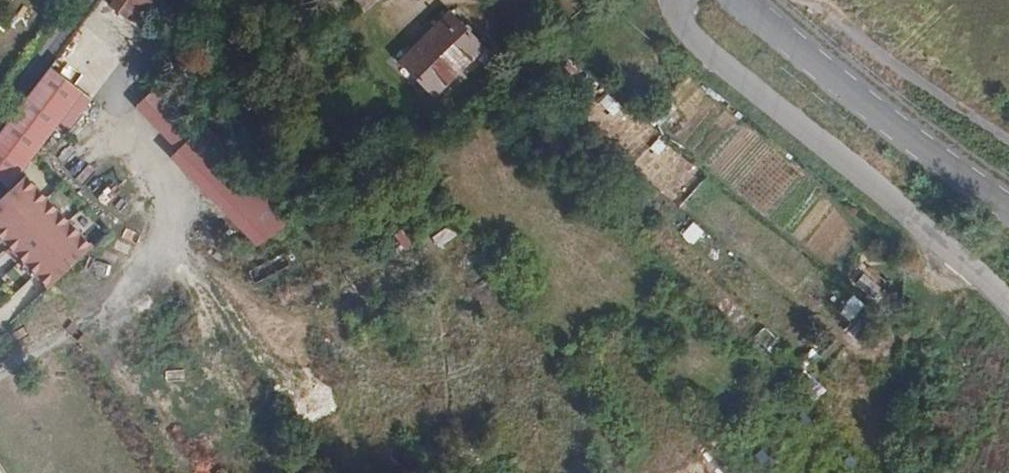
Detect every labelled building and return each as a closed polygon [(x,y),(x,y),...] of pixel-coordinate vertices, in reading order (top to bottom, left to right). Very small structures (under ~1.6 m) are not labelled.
[(147,22),(163,0),(117,0),(147,22)] [(444,15),(395,64),(430,98),(478,50),(444,15)] [(13,114),(31,89),(51,63),(49,62),(24,94),(0,125),(0,131),(13,114)] [(8,183),(55,126),(61,131),(92,95),(51,63),(31,89),(13,114),(0,131),(0,177),(8,183)] [(174,147),(167,154),(257,246),(292,212),(160,77),(132,104),(174,147)]
